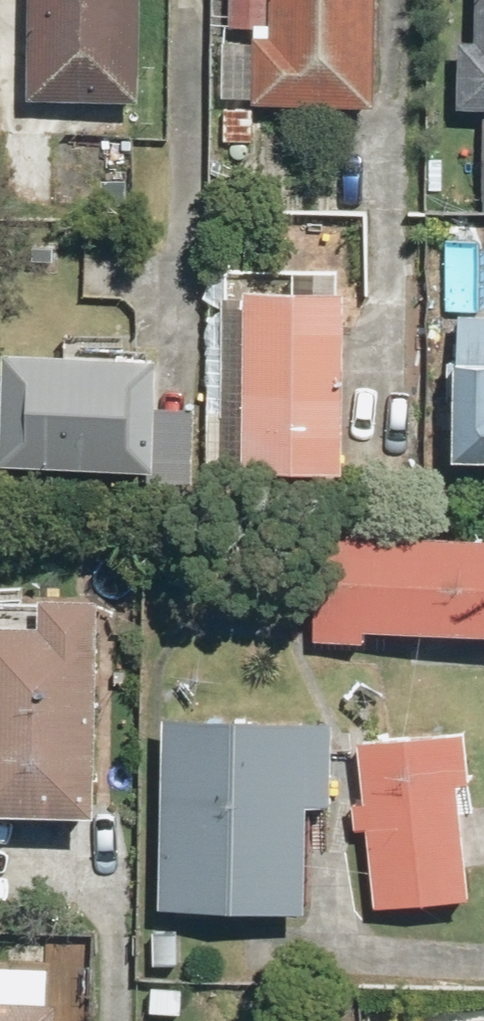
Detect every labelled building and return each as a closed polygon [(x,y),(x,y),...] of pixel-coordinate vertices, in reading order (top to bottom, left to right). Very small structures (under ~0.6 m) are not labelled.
[(23,106),(133,108),(134,0),(24,0),(23,106)] [(245,107),(366,111),(370,0),(226,0),(225,30),(248,31),(245,107)] [(451,112),(483,113),(483,0),(470,0),(469,46),(454,45),(451,112)] [(334,297),(236,297),(236,478),(334,478),(334,297)] [(454,317),(452,367),(443,368),(443,469),(483,469),(483,319),(454,317)] [(0,358),(0,471),(145,476),(148,364),(0,358)] [(310,537),(306,634),(305,645),(357,647),(358,636),(483,640),(483,545),(310,537)] [(84,824),(88,605),(29,603),(29,631),(0,631),(0,822),(84,824)] [(155,723),(155,748),(151,914),(219,916),(296,917),(298,810),(322,810),(324,727),(299,727),(155,723)] [(456,737),(352,748),(358,804),(348,806),(350,831),(361,830),(369,912),(462,902),(450,789),(461,788),(456,737)] [(0,1006),(0,1020),(50,1020),(51,1009),(0,1006)]
